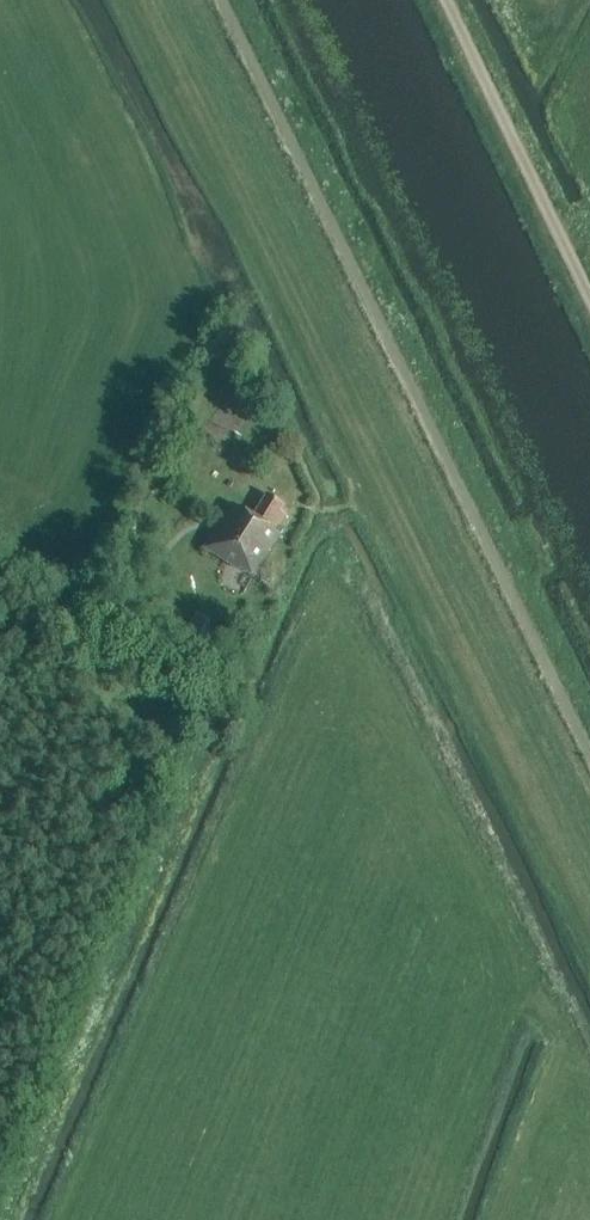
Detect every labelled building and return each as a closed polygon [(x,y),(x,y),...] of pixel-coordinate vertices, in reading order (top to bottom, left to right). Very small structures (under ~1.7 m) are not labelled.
[(277,530),(287,515),(282,511),(285,506),(269,495),(255,518),(232,504),(205,548),(239,570),(241,568),(254,576),(281,533),(277,530)]
